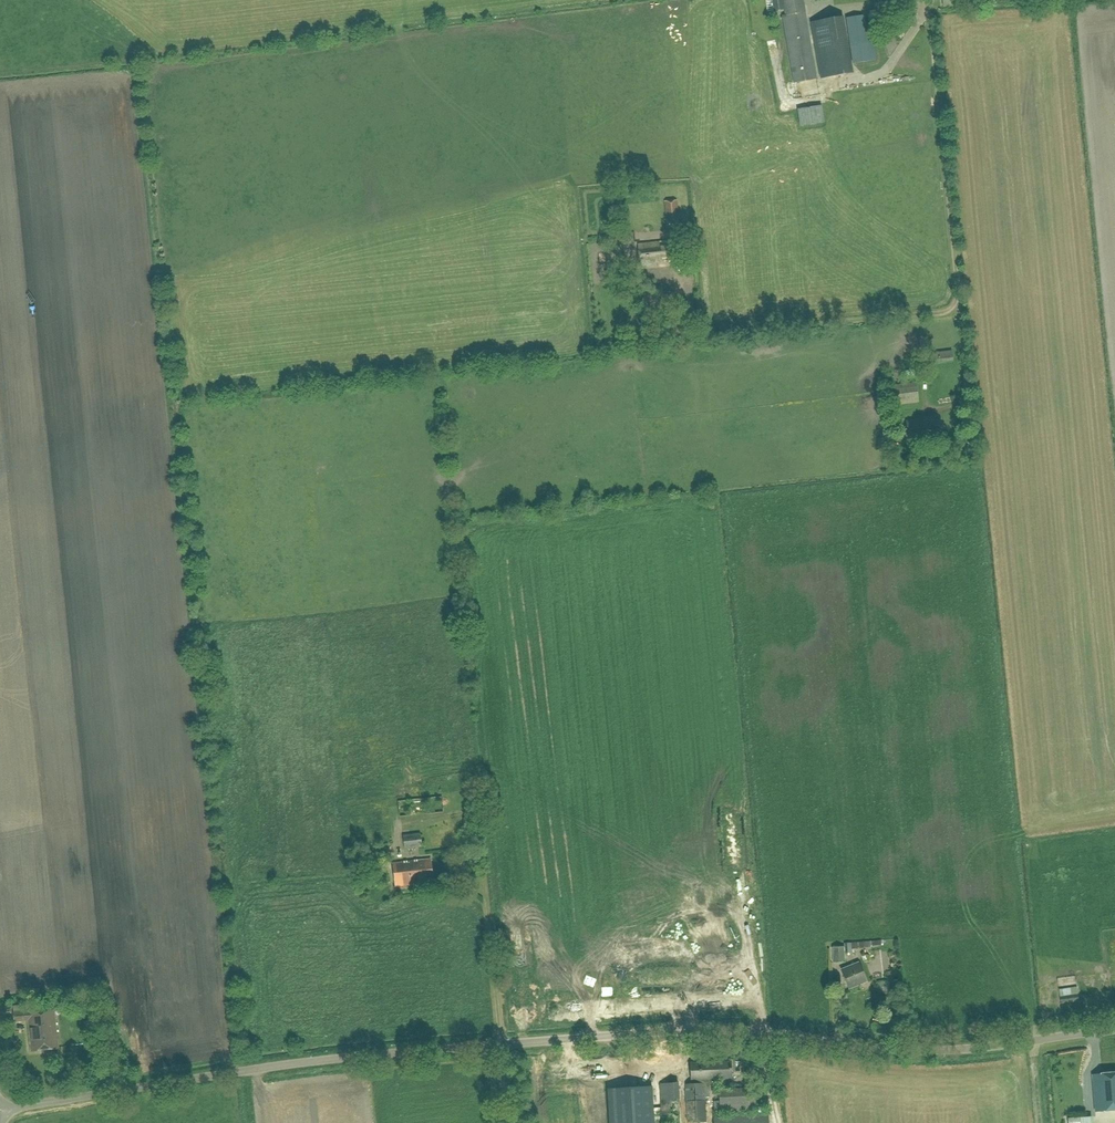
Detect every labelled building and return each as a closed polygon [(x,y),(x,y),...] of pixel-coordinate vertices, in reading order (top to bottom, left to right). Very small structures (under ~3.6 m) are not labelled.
[(816,79),(803,0),(801,1),(801,0),(783,0),(786,15),(782,16),(793,82),(816,79)] [(852,64),(876,60),(873,42),(867,43),(863,17),(846,19),(849,45),(852,64)] [(822,22),(811,24),(813,35),(824,33),(822,22)] [(820,79),(845,74),(841,51),(816,56),(820,79)] [(661,225),(683,223),(680,195),(658,197),(661,225)] [(668,242),(638,246),(640,267),(656,266),(655,262),(670,260),(668,242)] [(930,364),(951,361),(950,351),(929,354),(930,364)] [(917,403),(915,384),(893,387),(895,406),(917,403)] [(930,435),(938,434),(936,419),(905,422),(907,440),(923,438),(923,437),(930,436),(930,435)] [(404,848),(421,847),(420,834),(403,835),(404,848)] [(395,886),(433,883),(430,859),(392,863),(395,886)] [(832,962),(844,962),(844,948),(832,948),(832,962)] [(849,989),(867,981),(858,962),(841,969),(849,989)] [(1060,1004),(1078,1001),(1078,995),(1060,997),(1060,1004)] [(31,1051),(58,1048),(54,1008),(13,1012),(14,1022),(27,1020),(31,1051)] [(730,1062),(717,1062),(690,1063),(691,1084),(685,1085),(687,1122),(704,1121),(703,1097),(709,1096),(708,1078),(716,1078),(716,1079),(731,1079),(730,1062)] [(1092,1075),(1095,1112),(1114,1111),(1114,1073),(1092,1075)] [(679,1114),(678,1083),(659,1084),(660,1122),(678,1122),(679,1114)] [(607,1088),(609,1122),(654,1122),(652,1085),(607,1088)] [(749,1109),(763,1108),(763,1088),(748,1088),(718,1090),(719,1101),(713,1101),(713,1110),(719,1109),(719,1113),(749,1112),(749,1109)] [(766,1113),(713,1115),(713,1122),(766,1122),(766,1113)] [(1081,1118),(1086,1118),(1086,1113),(1070,1113),(1069,1122),(1081,1122),(1081,1118)]
